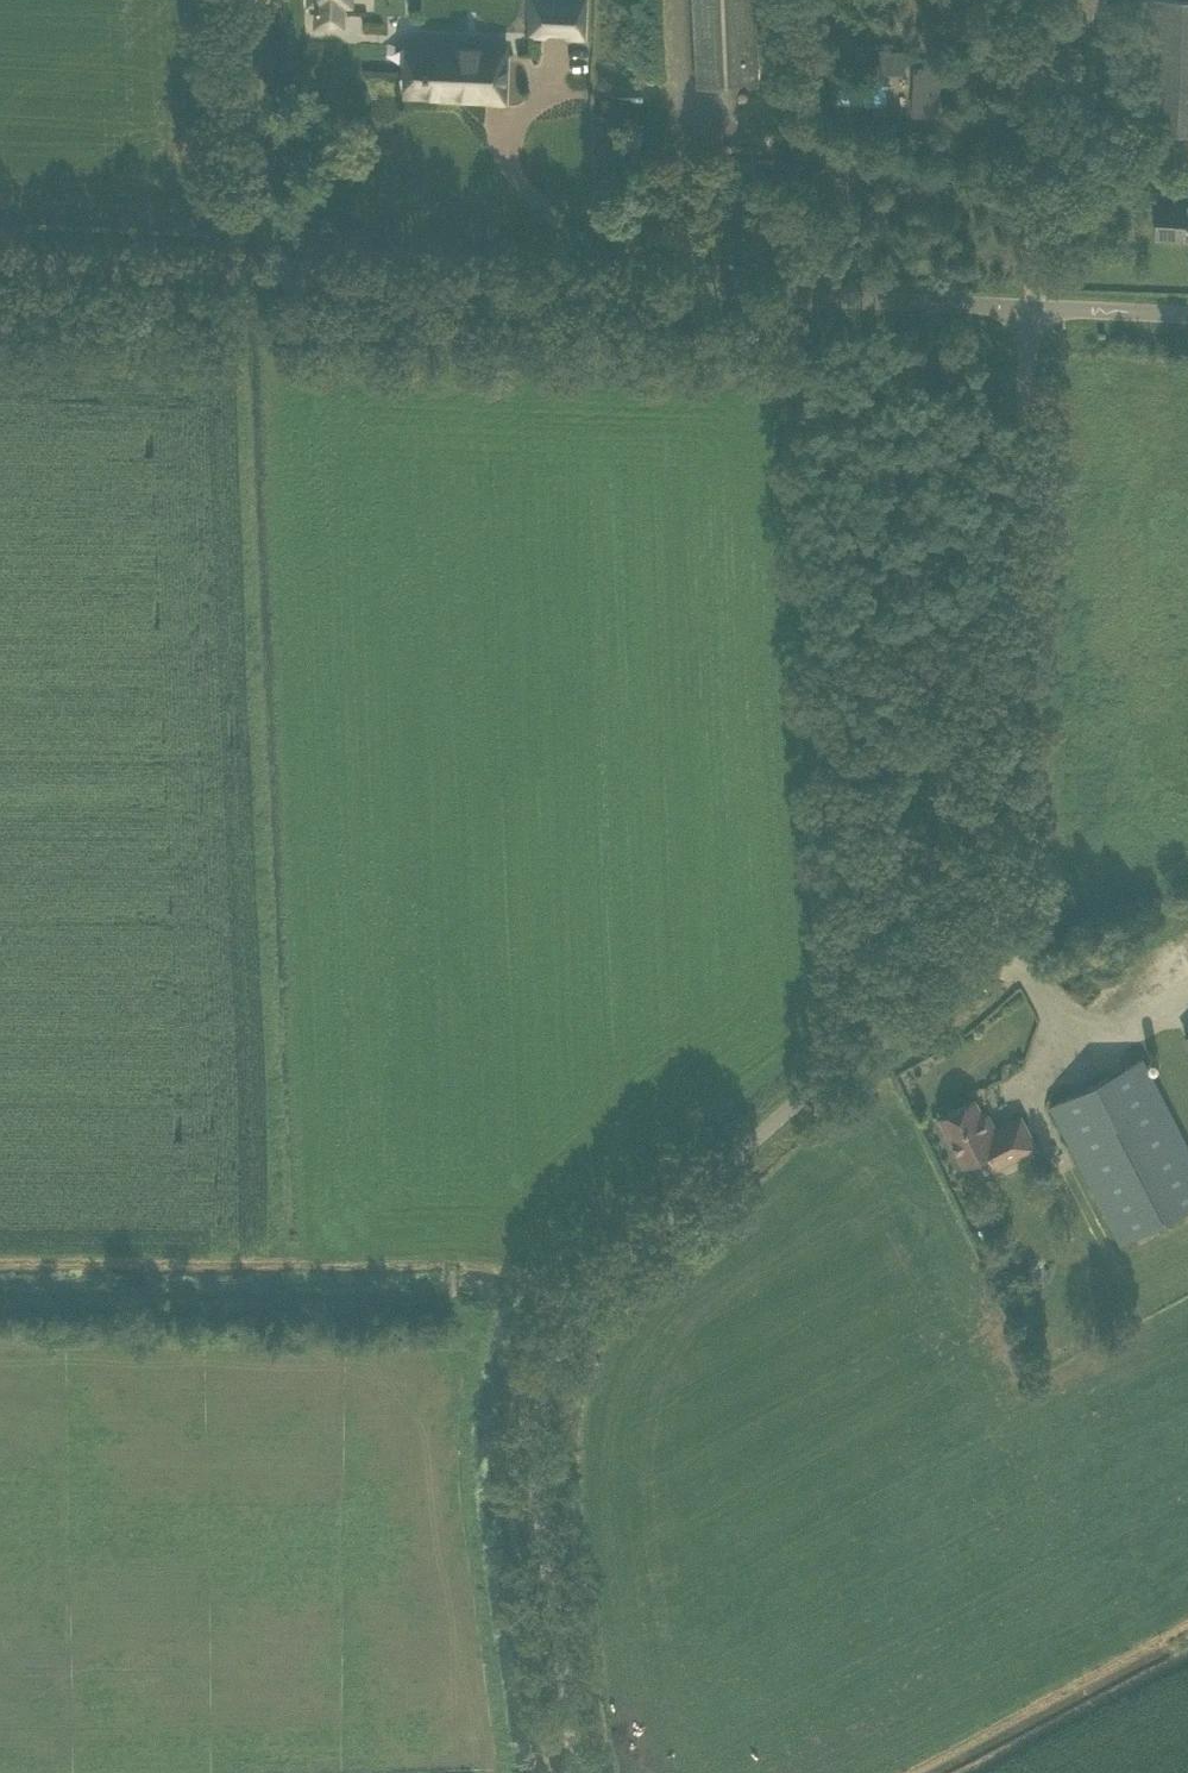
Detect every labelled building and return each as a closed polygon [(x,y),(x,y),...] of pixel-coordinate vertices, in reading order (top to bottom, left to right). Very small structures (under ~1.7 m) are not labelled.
[(306,3),(313,3),(312,26),(345,27),(346,7),(353,7),(353,0),(306,0),(306,3)] [(585,38),(587,0),(528,0),(527,35),(585,38)] [(758,83),(755,0),(694,0),(698,85),(758,83)] [(1132,127),(1187,130),(1187,0),(1138,0),(1132,127)] [(405,63),(404,87),(445,88),(445,87),(459,87),(458,95),(502,97),(503,73),(504,51),(447,48),(447,42),(421,41),(406,40),(405,63)] [(885,46),(883,72),(908,73),(909,47),(885,46)] [(940,115),(942,66),(914,65),(912,114),(940,115)] [(1158,194),(1156,237),(1187,239),(1187,196),(1158,194)] [(1143,1057),(1051,1105),(1121,1240),(1187,1206),(1187,1144),(1143,1057)] [(998,1165),(1037,1145),(1022,1115),(996,1128),(994,1123),(990,1125),(975,1097),(942,1115),(965,1161),(990,1149),(998,1165)]
